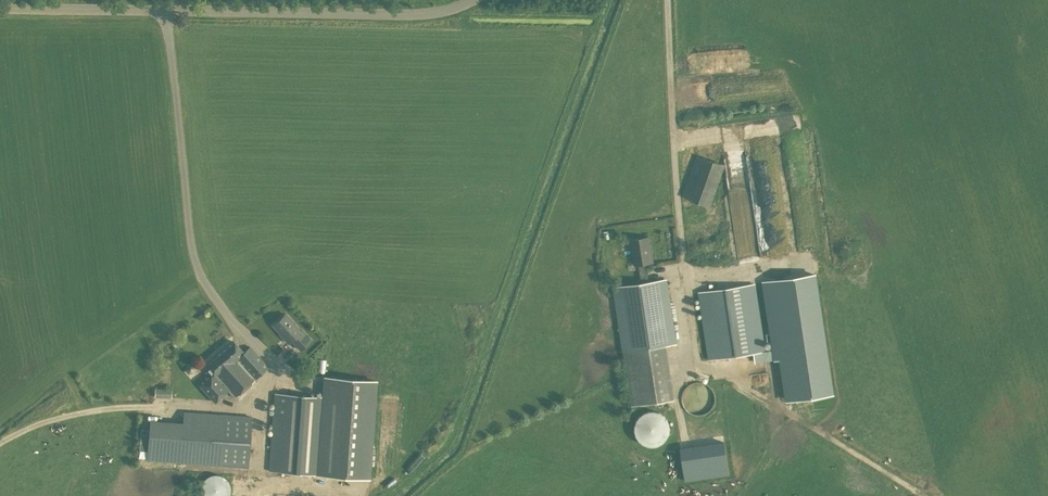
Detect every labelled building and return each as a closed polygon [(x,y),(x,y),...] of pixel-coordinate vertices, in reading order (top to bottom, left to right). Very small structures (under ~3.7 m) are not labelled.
[(684,196),(715,204),(726,161),(695,153),(684,196)] [(630,239),(634,265),(638,265),(640,283),(612,287),(629,406),(671,400),(663,346),(673,345),(664,280),(647,283),(644,264),(653,262),(649,236),(630,239)] [(774,350),(775,359),(782,358),(788,400),(832,393),(814,275),(764,282),(769,315),(778,314),(781,331),(771,332),(774,350)] [(699,292),(708,360),(765,351),(755,283),(699,292)] [(292,340),(301,349),(312,339),(303,329),(301,331),(286,314),(274,325),(289,342),(292,340)] [(205,367),(213,375),(201,386),(216,402),(228,391),(234,399),(269,367),(250,346),(244,351),(234,340),(205,367)] [(188,373),(193,372),(195,367),(192,363),(187,364),(185,368),(188,373)] [(374,381),(324,377),(323,397),(275,393),(269,471),(326,475),(367,478),(374,381)] [(714,403),(715,400),(714,397),(714,394),(712,391),(710,388),(707,386),(704,385),(701,384),(698,384),(695,384),(691,385),(689,387),(686,389),(684,392),(683,395),(682,398),(682,401),(683,405),(684,408),(686,410),(688,413),(691,414),(694,416),(698,416),(701,416),(704,415),(707,414),(710,412),(712,409),(713,406),(714,403)] [(171,398),(172,390),(155,388),(154,397),(171,398)] [(639,439),(640,440),(641,441),(642,442),(643,443),(644,443),(645,444),(646,444),(647,445),(649,445),(650,446),(651,446),(652,446),(654,446),(655,446),(656,446),(657,445),(658,445),(660,445),(661,444),(662,444),(663,443),(664,442),(665,442),(666,441),(667,440),(668,439),(668,438),(669,437),(670,436),(670,434),(671,433),(671,432),(671,431),(671,430),(671,428),(671,426),(671,425),(671,424),(671,423),(670,421),(670,420),(669,419),(669,418),(668,417),(667,416),(666,415),(666,414),(665,413),(664,413),(663,412),(661,411),(660,411),(659,410),(658,410),(657,410),(655,410),(654,409),(653,409),(652,410),(650,410),(649,410),(648,410),(647,411),(646,411),(644,412),(643,412),(642,413),(641,414),(640,415),(640,416),(639,417),(638,418),(637,419),(637,420),(636,421),(636,422),(636,423),(635,425),(635,426),(635,427),(635,428),(635,429),(635,430),(635,431),(636,433),(636,434),(637,435),(637,436),(638,437),(638,438),(639,439)] [(183,412),(179,462),(247,467),(251,417),(183,412)] [(203,484),(202,488),(203,495),(204,495),(228,495),(229,494),(231,489),(230,484),(228,480),(225,477),(220,475),(214,474),(209,476),(205,480),(203,484)]
